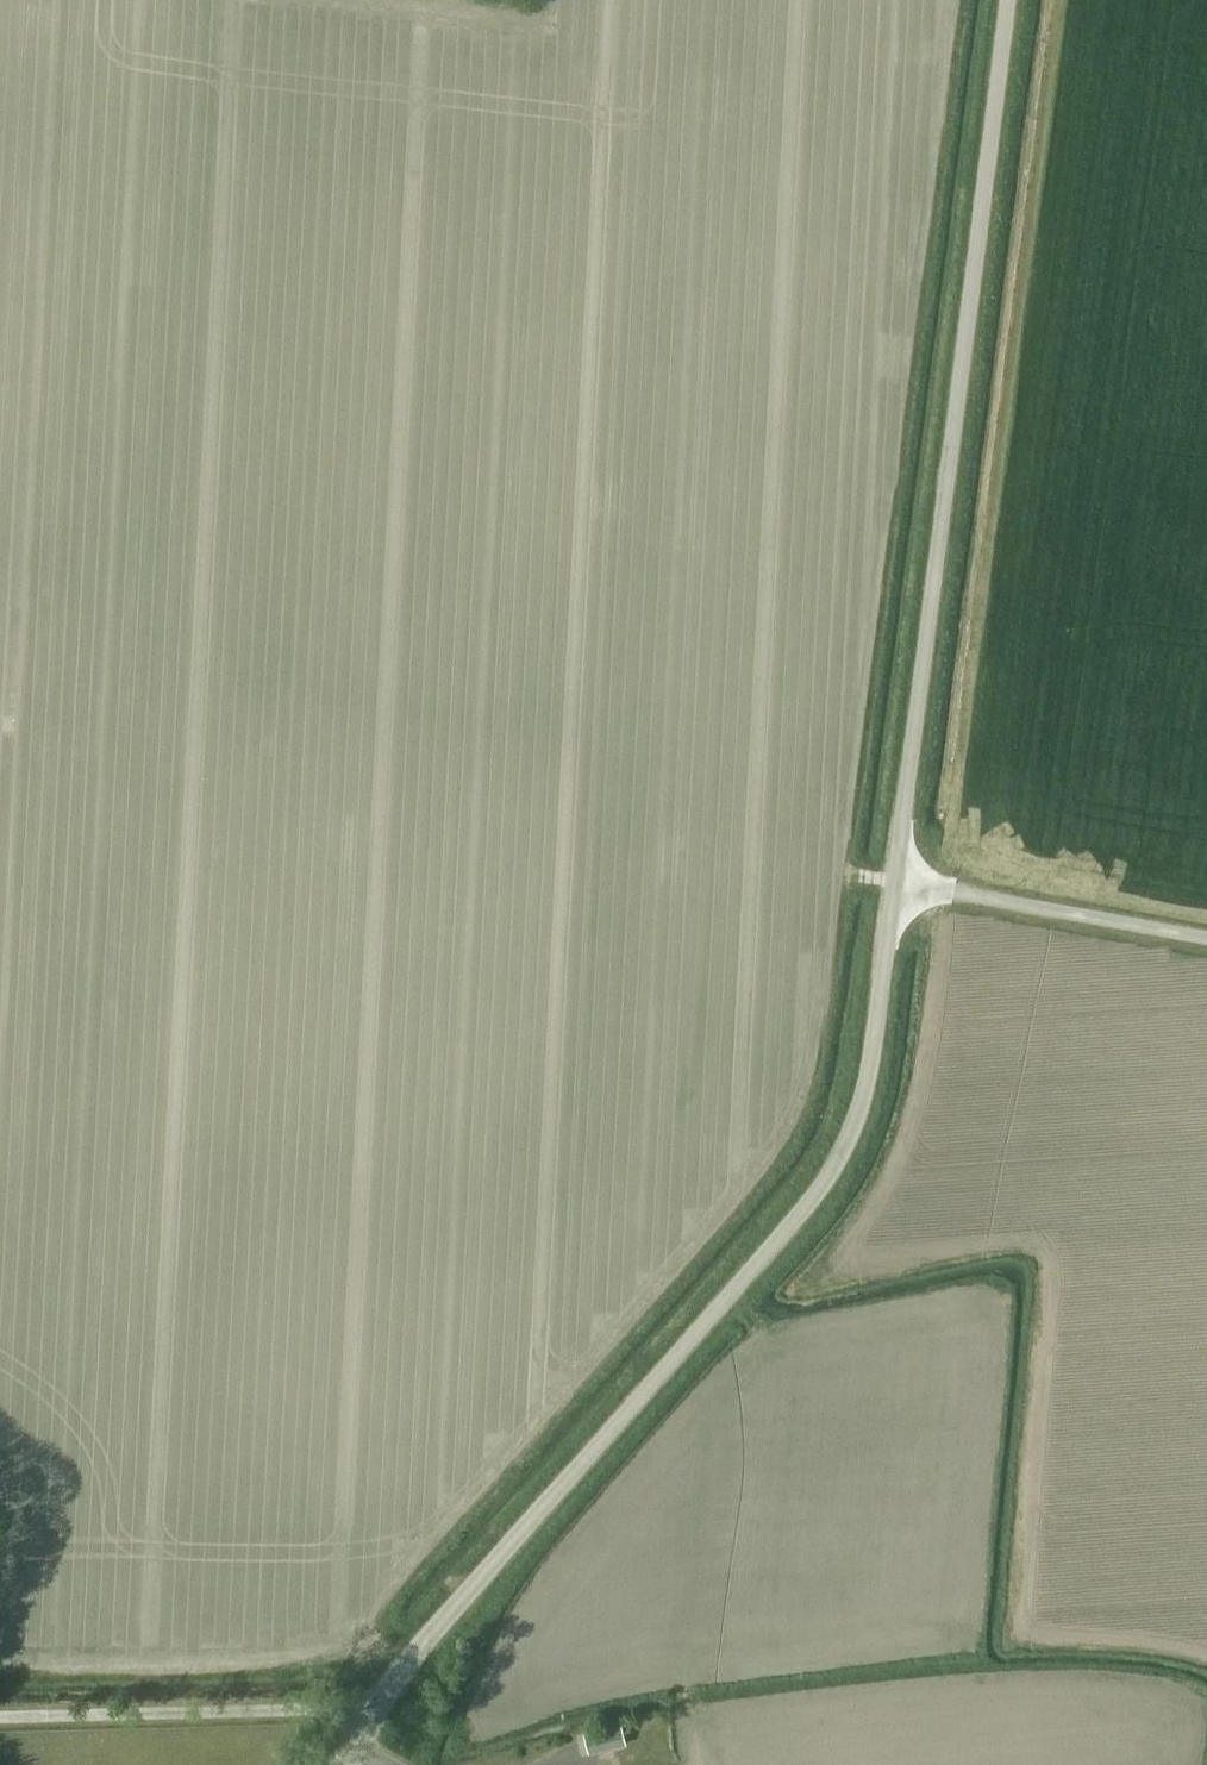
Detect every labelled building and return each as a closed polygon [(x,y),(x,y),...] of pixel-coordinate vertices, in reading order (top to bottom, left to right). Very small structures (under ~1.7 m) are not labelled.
[(583,1731),(588,1753),(626,1744),(621,1723),(583,1731)]
